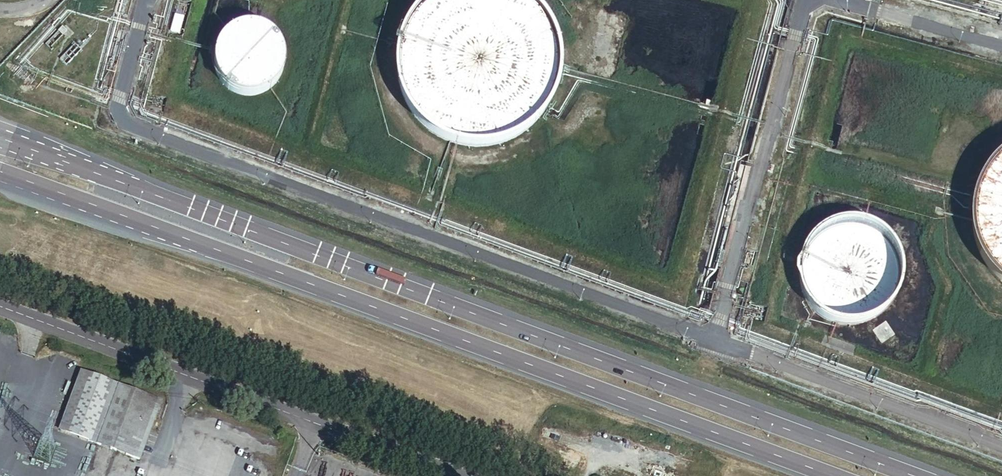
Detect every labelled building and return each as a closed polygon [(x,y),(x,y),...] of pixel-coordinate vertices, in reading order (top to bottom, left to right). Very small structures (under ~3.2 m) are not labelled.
[(554,78),(555,68),(554,58),(553,48),(550,38),(545,29),(540,20),(533,12),(526,5),(519,0),(430,0),(423,5),(416,12),(409,20),(404,28),(400,37),(396,47),(394,57),(394,67),(394,77),(396,87),(399,97),(404,106),(409,114),(415,122),(423,129),(431,135),(440,140),(449,144),(459,146),(469,148),(479,148),(489,147),(499,144),(508,140),(517,136),(525,130),(533,123),(539,115),(545,106),(549,97),(552,88),(554,78)] [(283,69),(283,64),(283,60),(282,55),(281,51),(279,47),(276,43),(274,39),(270,36),(266,34),(263,31),(258,30),(254,29),(250,28),(245,28),(241,29),(236,30),(232,31),(228,33),(224,36),(221,39),(218,43),(216,47),(214,51),(212,55),(211,59),(211,64),(211,68),(212,73),(214,77),(215,81),(218,85),(221,88),(224,92),(228,94),(232,97),(236,98),(240,99),(245,100),(249,100),(254,99),(258,98),(262,97),(266,94),(270,92),(273,89),(276,85),(279,82),(281,77),(282,73),(283,69)] [(999,159),(991,166),(985,174),(979,182),(975,191),(972,201),(970,211),(969,221),(970,231),(971,241),(975,251),(979,260),(984,268),(991,276),(998,283),(1001,286),(1001,157),(999,159)] [(898,282),(898,276),(898,270),(897,263),(895,257),(892,251),(889,246),(885,241),(880,237),(875,233),(869,230),(863,228),(857,226),(851,225),(845,225),(838,226),(832,227),(826,230),(821,233),(815,236),(811,241),(807,246),(803,251),(800,257),(798,263),(797,269),(797,275),(797,282),(798,288),(800,294),(803,300),(806,306),(810,310),(815,315),(820,319),(826,322),(832,324),(838,326),(844,326),(851,327),(857,326),(863,324),(869,322),(875,319),(880,315),(885,311),(889,306),(892,301),(895,295),(897,289),(898,282)] [(82,441),(104,383),(79,374),(57,432),(82,441)] [(136,461),(158,402),(104,383),(82,441),(136,461)]
